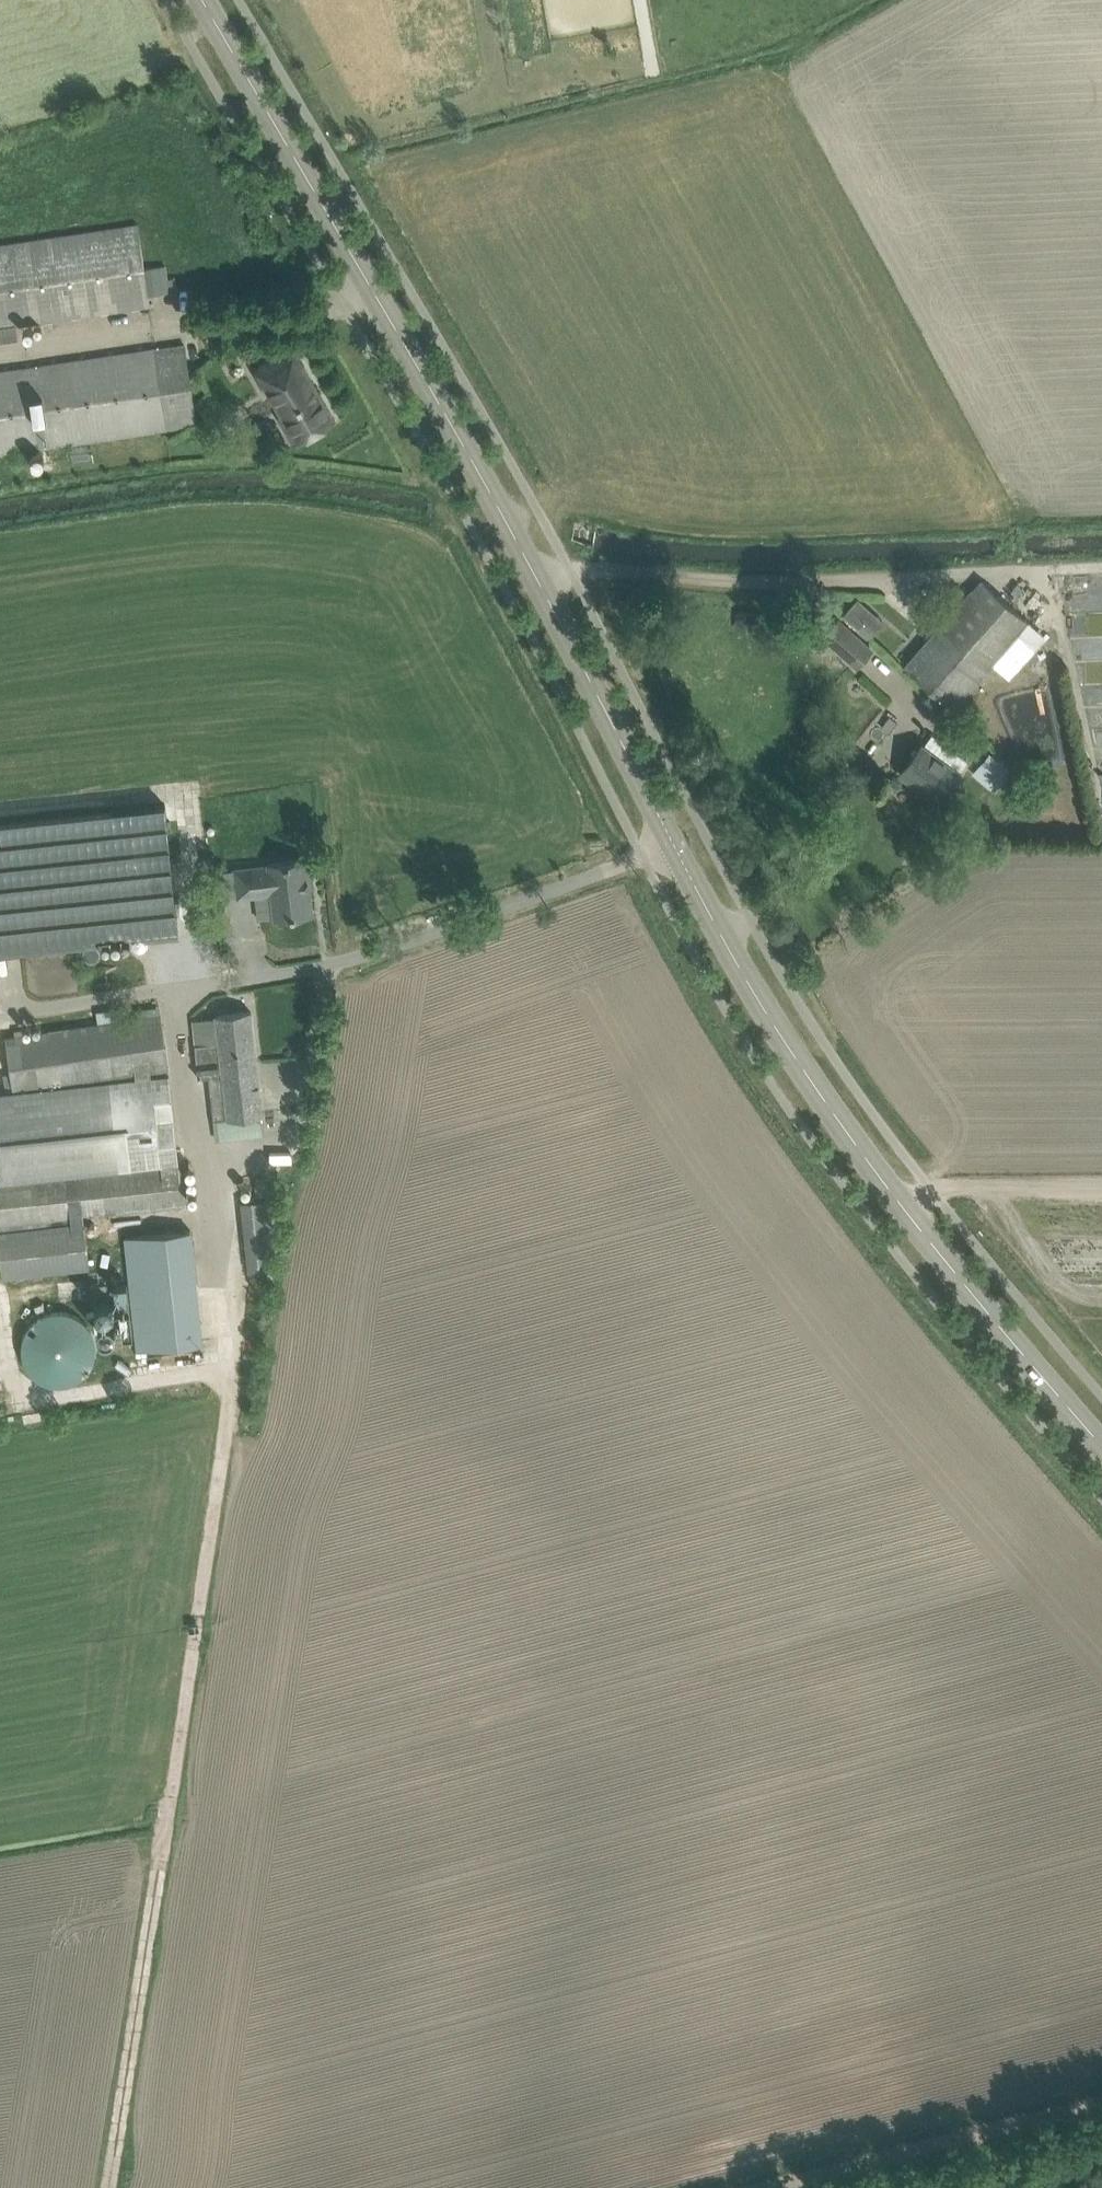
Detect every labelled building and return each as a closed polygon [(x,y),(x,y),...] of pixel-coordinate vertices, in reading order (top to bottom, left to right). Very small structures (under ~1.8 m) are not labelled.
[(0,244),(0,327),(150,305),(138,223),(0,244)] [(197,423),(185,344),(0,372),(0,452),(197,423)] [(335,419),(293,347),(255,369),(281,413),(278,415),(295,442),(335,419)] [(87,444),(70,446),(72,461),(89,459),(87,444)] [(985,580),(922,648),(907,664),(953,708),(1032,624),(985,580)] [(871,646),(839,618),(823,636),(856,664),(871,646)] [(932,733),(923,745),(922,744),(900,772),(939,801),(960,773),(958,771),(967,759),(932,733)] [(973,773),(995,790),(1012,769),(990,751),(973,773)] [(179,931),(165,805),(0,822),(0,949),(179,931)] [(239,896),(255,894),(258,919),(275,916),(275,917),(312,913),(309,888),(314,888),(310,858),(269,863),(269,865),(236,868),(239,896)] [(216,1014),(219,1040),(198,1043),(201,1073),(210,1072),(218,1137),(265,1131),(251,1010),(216,1014)] [(5,1093),(0,1094),(0,1250),(3,1277),(89,1266),(84,1214),(188,1203),(184,1163),(179,1164),(169,1069),(171,1069),(162,1013),(5,1037),(10,1076),(4,1077),(5,1093)] [(188,1229),(125,1236),(137,1350),(201,1343),(188,1229)] [(96,1305),(96,1307),(97,1309),(98,1311),(99,1312),(101,1314),(103,1314),(105,1314),(108,1314),(110,1313),(111,1312),(113,1310),(113,1308),(114,1306),(113,1304),(113,1301),(111,1300),(110,1298),(108,1297),(105,1297),(103,1297),(101,1298),(99,1299),(98,1301),(97,1302),(96,1305)] [(20,1344),(20,1347),(20,1350),(21,1354),(22,1357),(23,1360),(24,1363),(25,1366),(27,1369),(29,1372),(32,1374),(34,1377),(37,1379),(40,1380),(42,1382),(46,1383),(49,1384),(52,1385),(55,1385),(59,1385),(62,1385),(65,1385),(69,1384),(72,1383),(75,1382),(78,1380),(81,1378),(83,1376),(86,1374),(88,1372),(90,1369),(92,1366),(93,1363),(95,1360),(96,1357),(96,1353),(97,1350),(97,1347),(97,1343),(96,1340),(95,1337),(94,1334),(93,1331),(92,1328),(90,1325),(88,1322),(85,1320),(83,1318),(80,1316),(77,1314),(75,1312),(71,1311),(68,1310),(65,1309),(62,1309),(58,1309),(55,1309),(52,1309),(48,1310),(45,1311),(42,1312),(39,1314),(36,1316),(34,1318),(31,1320),(29,1323),(27,1325),(25,1328),(24,1331),(23,1334),(22,1337),(21,1341),(20,1344)] [(99,1326),(99,1329),(99,1331),(100,1333),(102,1334),(104,1335),(106,1336),(108,1336),(110,1336),(112,1335),(114,1333),(115,1332),(116,1330),(116,1327),(116,1325),(115,1323),(114,1321),(112,1320),(110,1319),(108,1319),(106,1319),(104,1320),(102,1321),(100,1322),(99,1324),(99,1326)]
